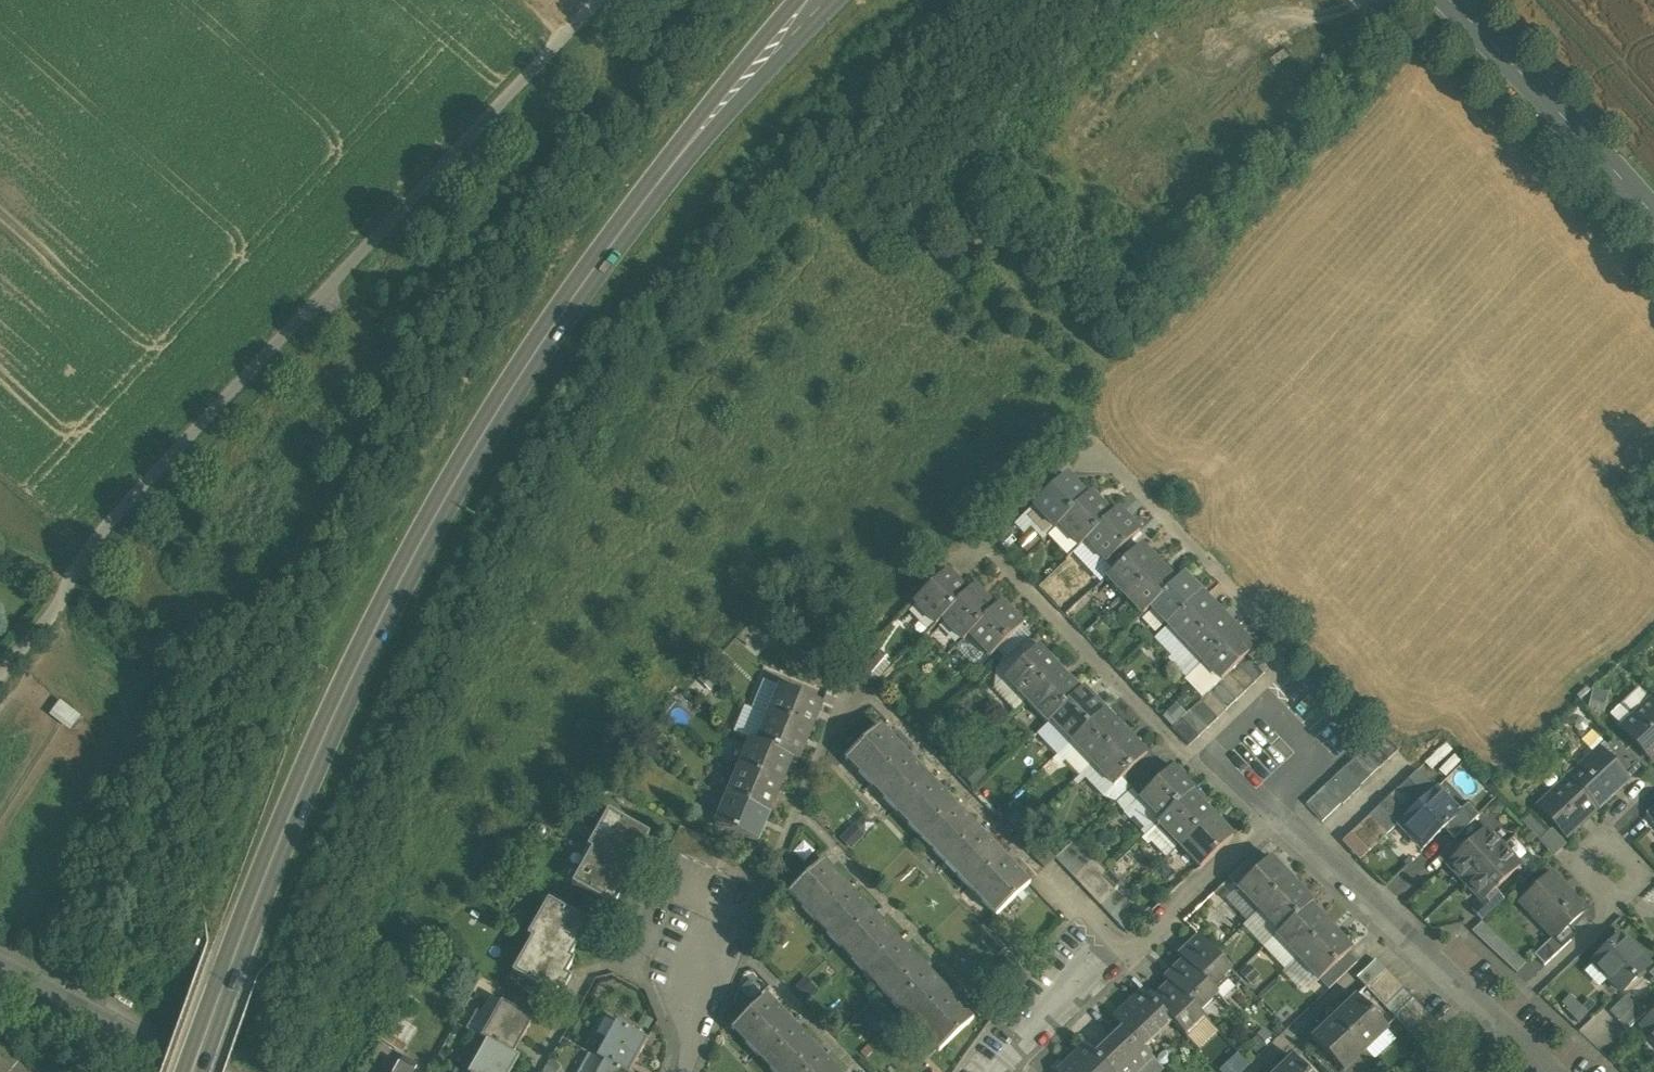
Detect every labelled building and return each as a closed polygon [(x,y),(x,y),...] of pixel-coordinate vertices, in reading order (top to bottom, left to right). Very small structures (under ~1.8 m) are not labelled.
[(1065,476),(1032,507),(1054,530),(1057,527),(1086,498),(1065,476)] [(1111,517),(1090,495),(1086,498),(1057,527),(1078,549),(1084,543),(1111,517)] [(1111,517),(1084,543),(1106,565),(1140,533),(1117,511),(1111,517)] [(1157,566),(1140,547),(1107,578),(1124,597),(1157,566)] [(1157,566),(1124,597),(1142,616),(1150,608),(1175,584),(1157,566)] [(967,595),(946,572),(913,604),(934,626),(940,620),(967,595)] [(1175,584),(1150,608),(1167,627),(1201,595),(1183,576),(1175,584)] [(967,595),(940,620),(961,642),(968,636),(994,611),(973,589),(967,595)] [(1201,595),(1167,627),(1185,645),(1218,613),(1201,595)] [(994,611),(968,636),(989,659),(1023,627),(1001,604),(994,611)] [(1218,613),(1185,645),(1202,663),(1236,632),(1218,613)] [(1236,632),(1202,663),(1220,682),(1228,675),(1237,666),(1247,657),(1254,650),(1236,632)] [(1059,671),(1037,648),(1004,680),(1026,703),(1059,671)] [(1264,675),(1247,657),(1237,666),(1255,684),(1264,675)] [(1255,684),(1237,666),(1228,675),(1246,693),(1255,684)] [(1059,671),(1026,703),(1047,725),(1050,722),(1080,693),(1059,671)] [(1246,693),(1228,675),(1220,682),(1219,684),(1236,702),(1246,693)] [(1236,702),(1219,684),(1210,693),(1227,711),(1236,702)] [(822,705),(779,687),(767,716),(810,734),(822,705)] [(1080,693),(1050,722),(1071,744),(1104,712),(1083,690),(1080,693)] [(1638,690),(1622,705),(1634,718),(1622,730),(1652,762),(1653,760),(1653,708),(1638,690)] [(1227,711),(1210,693),(1200,702),(1218,720),(1227,711)] [(1218,720),(1200,702),(1191,710),(1208,729),(1218,720)] [(1191,710),(1191,711),(1182,719),(1199,738),(1208,729),(1191,710)] [(1104,712),(1071,744),(1092,766),(1125,734),(1104,712)] [(810,734),(767,716),(756,744),(792,759),(798,762),(810,734)] [(1182,719),(1181,720),(1172,728),(1190,747),(1199,738),(1182,719)] [(904,754),(879,727),(846,758),(871,785),(904,754)] [(1399,752),(1381,733),(1372,742),(1389,761),(1399,752)] [(1125,734),(1092,766),(1114,788),(1122,781),(1147,757),(1146,756),(1125,734)] [(756,744),(750,741),(738,769),(780,787),(792,759),(756,744)] [(1640,770),(1614,741),(1607,748),(1604,744),(1600,749),(1629,780),(1640,770)] [(1372,742),(1362,751),(1380,770),(1389,761),(1372,742)] [(1600,749),(1568,778),(1598,810),(1629,780),(1600,749)] [(1362,751),(1353,760),(1370,779),(1380,770),(1362,751)] [(1147,757),(1122,781),(1131,790),(1160,763),(1150,753),(1146,756),(1147,757)] [(904,754),(871,785),(896,811),(929,780),(904,754)] [(1370,779),(1353,760),(1343,769),(1361,788),(1370,779)] [(1160,763),(1131,790),(1140,800),(1169,772),(1160,763)] [(1194,791),(1172,768),(1169,772),(1140,800),(1139,800),(1161,822),(1191,794),(1194,791)] [(780,787),(738,769),(726,797),(768,815),(780,787)] [(1361,788),(1343,769),(1334,778),(1351,796),(1361,788)] [(1435,790),(1417,771),(1408,780),(1426,799),(1435,790)] [(1351,796),(1334,778),(1324,787),(1342,805),(1351,796)] [(1598,810),(1568,778),(1537,807),(1567,839),(1598,810)] [(929,780),(896,811),(921,837),(954,805),(929,780)] [(1426,799),(1408,780),(1398,789),(1416,808),(1426,799)] [(1342,805),(1324,787),(1315,796),(1332,814),(1342,805)] [(1416,808),(1398,789),(1389,798),(1407,817),(1416,808)] [(1407,817),(1399,824),(1423,849),(1445,829),(1459,815),(1458,814),(1435,790),(1426,799),(1416,808),(1407,817)] [(1161,822),(1157,826),(1178,848),(1212,816),(1191,794),(1161,822)] [(1332,814),(1315,796),(1305,805),(1323,823),(1332,814)] [(768,815),(726,797),(714,826),(756,844),(768,815)] [(1389,798),(1379,807),(1397,826),(1399,824),(1407,817),(1389,798)] [(1479,817),(1467,804),(1458,814),(1459,815),(1445,829),(1454,840),(1479,817)] [(954,805),(921,837),(946,863),(979,831),(954,805)] [(1397,826),(1379,807),(1370,816),(1388,835),(1397,826)] [(649,834),(608,811),(588,848),(591,849),(630,870),(637,856),(644,860),(650,849),(643,845),(649,834)] [(1548,833),(1530,814),(1521,823),(1539,842),(1548,833)] [(1212,816),(1178,848),(1199,870),(1233,838),(1212,816)] [(1370,816),(1360,825),(1378,844),(1388,835),(1370,816)] [(1378,844),(1360,825),(1351,834),(1369,852),(1378,844)] [(1485,829),(1447,864),(1465,883),(1503,848),(1485,829)] [(979,831),(946,863),(970,889),(1003,857),(979,831)] [(1369,852),(1351,834),(1342,843),(1360,861),(1369,852)] [(1074,841),(1055,859),(1065,869),(1083,851),(1074,841)] [(1503,848),(1465,883),(1482,901),(1483,902),(1495,891),(1520,867),(1503,848)] [(630,870),(591,849),(572,885),(614,907),(620,897),(625,900),(631,889),(626,886),(633,872),(630,870)] [(1083,851),(1065,869),(1074,878),(1092,860),(1083,851)] [(1258,852),(1228,880),(1238,889),(1267,861),(1258,852)] [(1003,857),(970,889),(996,915),(1029,884),(1003,857)] [(1238,889),(1237,890),(1258,912),(1291,881),(1270,858),(1267,861),(1238,889)] [(1092,860),(1074,878),(1083,888),(1101,870),(1092,860)] [(822,862),(789,894),(815,920),(848,889),(822,862)] [(1101,870),(1083,888),(1092,897),(1110,879),(1101,870)] [(1585,911),(1551,874),(1520,903),(1553,938),(1555,940),(1563,933),(1585,911)] [(1110,879),(1092,897),(1101,906),(1119,889),(1110,879)] [(1291,881),(1258,912),(1279,934),(1309,906),(1312,903),(1291,881)] [(848,889),(815,920),(839,946),(872,915),(848,889)] [(1119,889),(1101,906),(1110,916),(1128,898),(1119,889)] [(1495,891),(1483,902),(1482,901),(1472,911),(1482,921),(1504,900),(1495,891)] [(1128,898),(1110,916),(1119,925),(1138,907),(1128,898)] [(589,924),(548,901),(528,936),(532,938),(569,959),(577,945),(584,949),(590,939),(583,935),(589,924)] [(1279,934),(1276,937),(1297,959),(1330,928),(1309,906),(1279,934)] [(1138,907),(1119,925),(1128,935),(1147,917),(1138,907)] [(872,915),(839,946),(864,972),(897,940),(872,915)] [(1493,936),(1480,924),(1472,932),(1485,944),(1493,936)] [(1330,928),(1297,959),(1319,982),(1319,981),(1349,953),(1352,950),(1330,928)] [(1563,933),(1555,940),(1553,938),(1535,956),(1545,966),(1571,942),(1563,933)] [(1648,964),(1621,935),(1592,962),(1621,993),(1636,978),(1635,977),(1648,964)] [(1199,937),(1180,956),(1185,961),(1209,986),(1216,979),(1223,978),(1231,970),(1199,937)] [(569,959),(532,938),(512,974),(553,997),(559,986),(565,989),(571,979),(565,976),(573,961),(569,959)] [(897,940),(864,972),(889,998),(922,967),(897,940)] [(1349,953),(1319,981),(1328,991),(1358,963),(1349,953)] [(1534,955),(1516,973),(1526,982),(1543,965),(1534,955)] [(1209,986),(1185,961),(1166,978),(1171,984),(1195,1009),(1202,1002),(1208,1002),(1216,994),(1209,986)] [(1376,961),(1357,979),(1366,988),(1385,970),(1376,961)] [(1646,974),(1653,982),(1653,965),(1646,974)] [(922,967),(889,998),(913,1024),(947,992),(922,967)] [(1385,970),(1366,988),(1375,998),(1394,980),(1385,970)] [(1394,980),(1375,998),(1384,1007),(1403,989),(1394,980)] [(1195,1009),(1171,984),(1152,1001),(1168,1019),(1181,1032),(1188,1025),(1194,1025),(1202,1017),(1195,1009)] [(1403,989),(1384,1007),(1393,1017),(1412,999),(1403,989)] [(947,992),(913,1024),(939,1051),(972,1019),(947,992)] [(1152,1001),(1142,992),(1114,1019),(1124,1029),(1140,1046),(1168,1019),(1152,1001)] [(1628,994),(1609,1012),(1618,1022),(1637,1004),(1628,994)] [(791,1024),(765,997),(732,1029),(758,1056),(791,1024)] [(1388,1030),(1356,997),(1334,1018),(1365,1051),(1388,1030)] [(1412,999),(1393,1017),(1402,1026),(1421,1008),(1412,999)] [(1637,1004),(1618,1022),(1627,1031),(1646,1013),(1637,1004)] [(505,1006),(496,1022),(492,1020),(481,1038),(491,1043),(513,1055),(532,1021),(505,1006)] [(1421,1008),(1402,1026),(1411,1036),(1430,1018),(1421,1008)] [(1640,1027),(1653,1041),(1653,1014),(1640,1027)] [(384,1037),(394,1044),(407,1024),(397,1017),(384,1037)] [(1334,1018),(1311,1039),(1343,1071),(1344,1071),(1365,1051),(1334,1018)] [(1430,1018),(1411,1036),(1420,1045),(1439,1027),(1430,1018)] [(417,1031),(407,1024),(394,1044),(404,1051),(417,1031)] [(791,1024),(758,1056),(774,1071),(793,1071),(816,1050),(791,1024)] [(620,1025),(611,1042),(607,1040),(597,1058),(608,1064),(622,1071),(631,1071),(648,1041),(620,1025)] [(1439,1027),(1420,1045),(1429,1055),(1448,1037),(1439,1027)] [(1124,1029),(1095,1056),(1111,1071),(1160,1071),(1163,1070),(1140,1046),(1124,1029)] [(483,1058),(478,1056),(469,1071),(511,1071),(519,1059),(513,1055),(491,1043),(483,1058)] [(0,1063),(0,1071),(50,1071),(0,1045),(0,1063)] [(1086,1046),(1059,1071),(1111,1071),(1095,1056),(1086,1046)] [(793,1071),(837,1071),(816,1050),(793,1071)] [(1249,1064),(1238,1052),(1219,1069),(1222,1071),(1240,1071),(1249,1064)] [(1293,1058),(1278,1071),(1306,1071),(1293,1058)] [(416,1066),(402,1059),(399,1064),(413,1071),(416,1066)]
